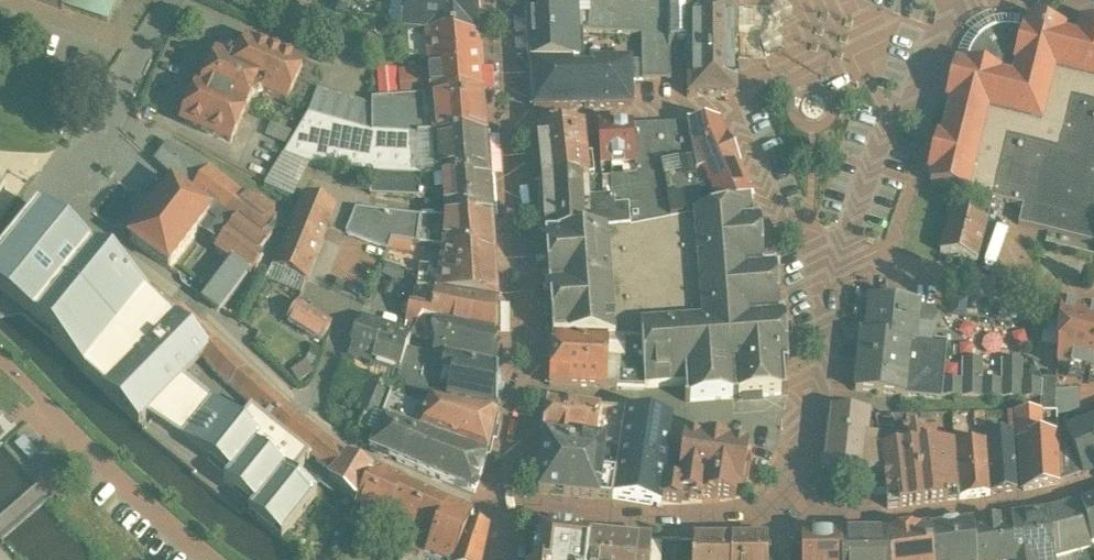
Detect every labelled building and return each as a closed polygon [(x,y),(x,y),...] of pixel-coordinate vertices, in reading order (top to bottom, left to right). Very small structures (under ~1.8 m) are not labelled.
[(63,11),(64,8),(108,23),(118,0),(32,0),(63,11)] [(397,0),(341,0),(335,18),(336,18),(340,19),(402,30),(406,2),(397,0)] [(406,2),(402,30),(401,31),(479,37),(479,38),(480,38),(477,0),(406,0),(406,2)] [(531,62),(579,63),(579,34),(578,26),(589,25),(590,0),(529,0),(531,62)] [(614,0),(590,0),(589,25),(578,26),(579,34),(642,37),(643,50),(671,49),(670,8),(669,8),(670,3),(643,1),(641,1),(614,0)] [(778,35),(781,26),(791,21),(793,15),(788,5),(782,3),(772,8),(770,13),(775,24),(772,33),(761,38),(759,43),(764,54),(770,56),(781,51),(783,45),(778,35)] [(689,7),(670,8),(671,49),(671,63),(671,61),(677,61),(677,41),(689,40),(689,7)] [(698,7),(689,7),(689,40),(689,99),(701,98),(737,96),(737,60),(737,7),(698,7)] [(336,20),(319,13),(305,44),(322,52),(336,20)] [(1025,32),(1018,30),(1018,27),(1007,26),(999,27),(992,29),(988,22),(975,30),(979,37),(974,42),(971,46),(969,50),(967,56),(966,59),(968,60),(967,67),(956,65),(946,103),(951,104),(942,138),(938,137),(928,176),(933,177),(930,186),(932,186),(956,192),(967,195),(969,195),(976,197),(1023,209),(1019,227),(1049,234),(1046,246),(1093,258),(1093,27),(1082,23),(1078,38),(1065,35),(1066,31),(1028,21),(1025,32)] [(479,37),(401,31),(401,32),(426,34),(428,59),(429,72),(431,97),(484,93),(482,68),(479,38),(479,37)] [(426,34),(401,32),(404,61),(428,59),(426,34)] [(280,57),(272,54),(247,44),(242,55),(226,61),(217,57),(203,91),(202,92),(246,110),(256,88),(288,102),(303,68),(293,63),(284,59),(284,60),(280,58),(280,57)] [(671,63),(671,49),(643,50),(643,63),(643,81),(671,81),(671,63)] [(643,63),(595,63),(579,63),(531,62),(535,109),(633,107),(633,103),(632,82),(643,81),(643,63)] [(429,72),(401,74),(403,99),(431,97),(429,72)] [(246,110),(202,92),(203,91),(198,89),(183,123),(231,144),(246,110)] [(372,106),(319,90),(308,116),(373,134),(372,106)] [(484,93),(431,97),(434,138),(487,136),(484,99),(484,93)] [(403,99),(372,101),(372,106),(373,134),(434,138),(431,97),(403,99)] [(434,138),(373,134),(308,116),(296,136),(288,149),(284,157),(285,157),(307,166),(372,176),(372,175),(426,179),(436,179),(434,138)] [(270,125),(264,138),(288,149),(296,136),(270,125)] [(721,125),(688,126),(697,177),(703,174),(716,205),(711,207),(713,214),(731,209),(751,201),(754,200),(721,125)] [(688,126),(634,128),(636,164),(637,177),(613,179),(613,211),(629,210),(630,230),(703,216),(697,177),(688,126)] [(634,128),(598,129),(601,166),(636,164),(634,128)] [(583,130),(537,131),(543,183),(588,180),(583,130)] [(487,136),(434,138),(436,179),(443,179),(490,178),(487,136)] [(251,275),(253,276),(264,260),(259,256),(273,238),(268,234),(277,222),(272,218),(276,213),(250,194),(247,199),(243,196),(209,171),(169,145),(158,160),(155,164),(154,166),(173,186),(129,245),(169,272),(177,262),(199,233),(210,241),(212,243),(219,248),(215,253),(231,265),(202,304),(219,317),(223,313),(251,275)] [(307,166),(285,157),(266,188),(291,199),(307,166)] [(426,179),(372,175),(372,176),(371,197),(425,199),(425,195),(444,195),(443,179),(436,179),(426,179)] [(493,220),(490,178),(443,179),(444,195),(446,219),(446,220),(493,220)] [(588,180),(543,183),(546,237),(630,230),(629,210),(613,211),(613,179),(588,180)] [(303,195),(273,268),(306,282),(336,209),(303,195)] [(703,216),(630,230),(546,237),(553,339),(555,339),(642,342),(645,390),(686,387),(687,401),(685,401),(685,404),(788,396),(788,394),(786,394),(784,369),(787,368),(787,370),(789,370),(785,316),(783,316),(783,317),(780,317),(780,316),(777,273),(777,268),(774,268),(774,270),(764,270),(761,221),(758,221),(759,223),(752,223),(751,201),(731,209),(713,214),(703,216)] [(991,206),(976,201),(973,210),(978,212),(976,220),(987,223),(991,206)] [(0,259),(0,298),(21,315),(36,327),(139,427),(147,419),(197,451),(230,477),(224,483),(255,508),(248,515),(282,541),(317,497),(295,480),(311,460),(252,413),(241,425),(185,380),(203,362),(218,348),(180,311),(173,319),(113,264),(94,255),(91,251),(38,211),(0,259)] [(421,219),(355,213),(346,236),(358,240),(389,254),(393,242),(417,246),(421,219)] [(976,220),(951,213),(941,254),(977,263),(988,223),(987,223),(976,220)] [(446,219),(421,219),(417,246),(443,250),(446,220),(446,219)] [(493,220),(446,220),(443,250),(496,257),(493,220)] [(414,246),(393,242),(389,254),(385,265),(405,272),(414,246)] [(496,257),(443,250),(440,272),(421,270),(417,292),(499,304),(497,271),(496,257)] [(417,292),(416,292),(412,309),(410,309),(406,328),(414,330),(415,331),(423,320),(439,325),(498,337),(499,304),(417,292)] [(919,308),(871,303),(867,339),(861,339),(856,393),(904,398),(910,346),(915,347),(916,341),(917,327),(933,328),(935,310),(919,309),(919,308)] [(333,329),(298,306),(287,324),(321,346),(333,329)] [(1054,320),(1045,319),(1044,330),(1042,346),(1057,348),(1060,321),(1054,320)] [(498,337),(439,325),(423,320),(415,331),(414,330),(412,337),(412,339),(434,344),(436,347),(434,358),(460,364),(461,361),(498,369),(501,350),(497,348),(498,337)] [(412,337),(366,322),(353,359),(400,374),(407,352),(412,339),(412,337)] [(1072,330),(1067,354),(1093,360),(1093,335),(1072,330)] [(609,341),(555,339),(553,339),(550,388),(618,391),(619,348),(608,348),(609,341)] [(915,347),(910,346),(904,398),(942,402),(942,399),(944,384),(948,345),(916,341),(915,347)] [(295,419),(218,348),(203,362),(223,385),(253,411),(252,413),(311,460),(333,477),(347,459),(295,419)] [(434,358),(407,352),(400,374),(396,386),(415,396),(498,413),(499,372),(460,364),(434,358)] [(963,365),(963,384),(981,384),(981,365),(963,365)] [(1003,365),(1002,384),(1020,385),(1020,365),(1003,365)] [(361,377),(345,372),(339,387),(365,397),(371,382),(361,377)] [(1057,382),(1042,381),(1042,385),(1041,401),(1040,414),(1041,415),(1055,414),(1057,382)] [(391,392),(371,382),(365,397),(358,413),(367,417),(360,434),(376,441),(384,422),(380,420),(391,392)] [(963,384),(944,384),(942,399),(1041,401),(1042,385),(1020,385),(1002,384),(981,384),(963,384)] [(455,409),(430,403),(427,412),(391,399),(384,419),(489,458),(497,417),(495,417),(455,409)] [(601,412),(548,402),(543,436),(545,437),(596,445),(601,412)] [(627,414),(601,412),(596,445),(607,448),(621,451),(627,414)] [(673,421),(629,414),(615,500),(661,508),(661,502),(664,483),(673,421)] [(854,416),(831,414),(831,415),(832,416),(826,475),(863,477),(866,447),(869,418),(854,416)] [(1040,414),(1016,416),(1017,442),(1018,442),(1042,439),(1041,415),(1040,414)] [(985,417),(984,416),(972,416),(975,447),(986,446),(984,417),(985,417)] [(488,461),(384,422),(376,441),(371,450),(371,452),(422,474),(475,496),(488,461)] [(1069,436),(1086,477),(1093,473),(1093,426),(1069,436)] [(926,507),(923,448),(923,439),(915,433),(909,441),(910,450),(880,453),(883,478),(887,512),(926,507)] [(1016,435),(989,438),(993,499),(1019,495),(1016,435)] [(731,443),(720,441),(720,440),(703,437),(703,441),(685,438),(678,485),(664,483),(661,502),(682,505),(683,497),(690,498),(689,499),(704,501),(704,498),(715,500),(715,498),(736,501),(738,488),(747,489),(750,468),(747,468),(750,447),(730,445),(731,443)] [(1042,439),(1018,442),(1019,453),(1021,454),(1024,494),(1060,487),(1058,437),(1042,439)] [(607,448),(544,438),(537,500),(612,506),(617,478),(604,477),(607,448)] [(956,444),(923,448),(926,507),(960,503),(956,444)] [(975,447),(957,448),(961,503),(990,499),(986,446),(975,447)] [(880,448),(866,447),(863,477),(883,478),(880,453),(880,448)] [(375,472),(347,459),(333,477),(330,482),(360,505),(375,472)] [(404,484),(375,472),(360,505),(357,512),(370,517),(386,524),(404,485),(404,484)] [(404,485),(386,524),(414,536),(418,538),(435,498),(404,485)] [(418,538),(414,536),(404,559),(424,559),(425,556),(427,557),(448,504),(435,498),(418,538)] [(448,504),(427,557),(436,559),(457,559),(470,526),(474,515),(448,504)] [(1081,508),(1092,551),(1093,551),(1093,504),(1081,508)] [(1050,517),(1055,559),(1069,559),(1073,559),(1093,554),(1092,551),(1081,508),(1050,517)] [(1011,522),(1014,559),(1055,559),(1050,517),(1011,522)] [(972,527),(975,559),(1014,559),(1011,522),(972,527)] [(489,529),(470,526),(457,559),(483,559),(489,529)] [(930,533),(933,559),(975,559),(972,527),(930,533)] [(548,532),(548,533),(539,532),(538,541),(537,543),(538,543),(537,552),(536,552),(536,554),(537,554),(536,559),(588,559),(590,537),(589,537),(589,538),(583,537),(583,536),(581,536),(581,537),(573,536),(572,536),(572,535),(570,535),(561,534),(559,534),(557,534),(550,533),(548,532)] [(887,539),(889,559),(933,559),(930,533),(887,539)] [(590,537),(588,559),(651,559),(652,542),(590,537)] [(803,540),(804,559),(842,559),(841,539),(803,540)] [(841,539),(842,559),(889,559),(887,539),(841,539)] [(695,541),(693,559),(732,559),(733,541),(695,541)] [(733,541),(732,559),(768,559),(768,548),(768,541),(733,541)]
